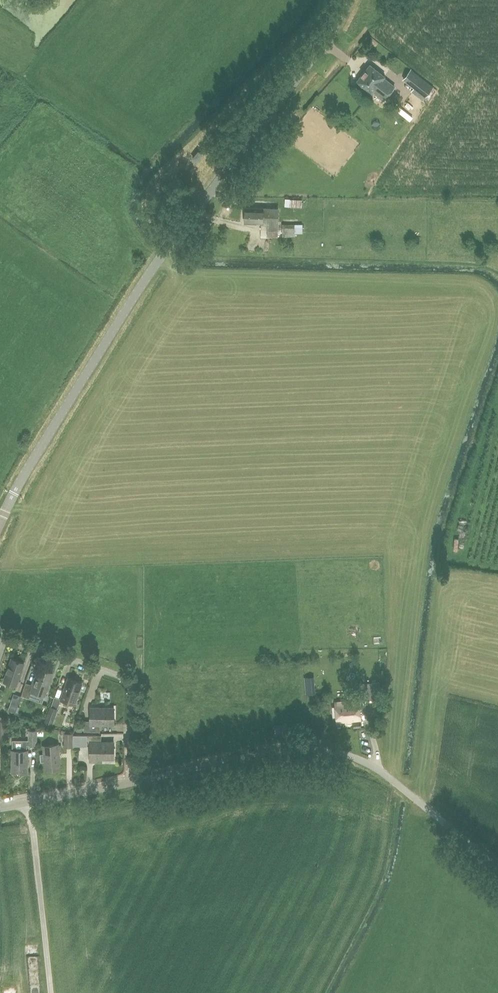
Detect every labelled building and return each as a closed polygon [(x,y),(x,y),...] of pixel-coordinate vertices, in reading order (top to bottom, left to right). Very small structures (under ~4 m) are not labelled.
[(371,93),(373,91),(383,100),(394,86),(384,78),(384,76),(370,65),(357,81),(371,93)] [(406,79),(417,88),(424,80),(413,71),(406,79)] [(198,150),(192,158),(196,162),(203,154),(198,150)] [(285,206),(301,207),(301,202),(306,202),(306,200),(302,199),(285,199),(285,206)] [(244,227),(270,228),(271,211),(244,210),(244,227)] [(300,221),(277,221),(277,232),(300,232),(300,221)] [(4,680),(17,684),(24,663),(11,659),(4,680)] [(29,698),(31,691),(45,695),(53,673),(39,668),(33,685),(25,682),(21,695),(29,698)] [(75,704),(82,683),(68,678),(61,699),(75,704)] [(371,699),(381,698),(379,682),(369,683),(371,699)] [(360,720),(359,700),(335,702),(337,722),(360,720)] [(18,705),(10,702),(8,710),(15,712),(18,705)] [(51,727),(58,708),(50,705),(43,724),(51,727)] [(90,707),(90,720),(83,720),(83,731),(100,731),(100,725),(114,725),(114,707),(90,707)] [(275,732),(285,731),(284,724),(274,725),(275,732)] [(27,750),(27,745),(37,745),(37,730),(28,729),(28,733),(23,733),(23,739),(12,740),(12,750),(12,772),(27,772),(27,750)] [(121,737),(121,729),(111,730),(111,737),(121,737)] [(73,746),(73,734),(73,733),(70,733),(70,731),(61,730),(61,733),(64,733),(64,747),(73,747),(73,746)] [(114,742),(101,742),(101,734),(90,734),(90,745),(90,761),(97,761),(97,759),(114,759),(114,742)] [(45,769),(61,768),(59,744),(43,746),(44,753),(40,753),(40,761),(44,761),(45,769)] [(33,945),(25,945),(26,956),(34,956),(33,945)]
